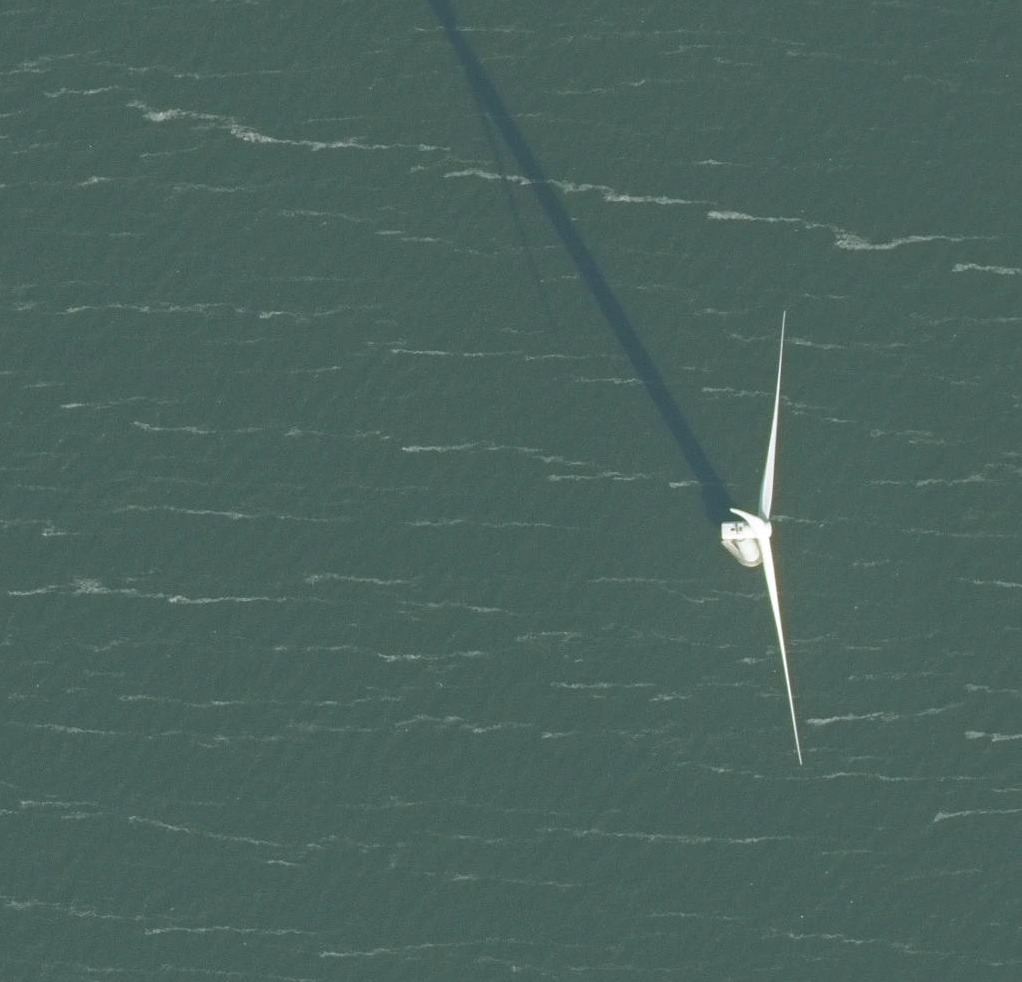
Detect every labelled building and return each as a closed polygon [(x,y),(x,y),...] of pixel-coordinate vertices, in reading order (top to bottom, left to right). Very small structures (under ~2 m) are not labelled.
[(743,551),(742,554),(742,557),(743,559),(745,561),(746,563),(750,564),(753,564),(756,563),(757,561),(759,559),(760,556),(760,554),(759,551),(757,549),(754,547),(752,546),(749,546),(747,547),(745,549),(743,551)]
